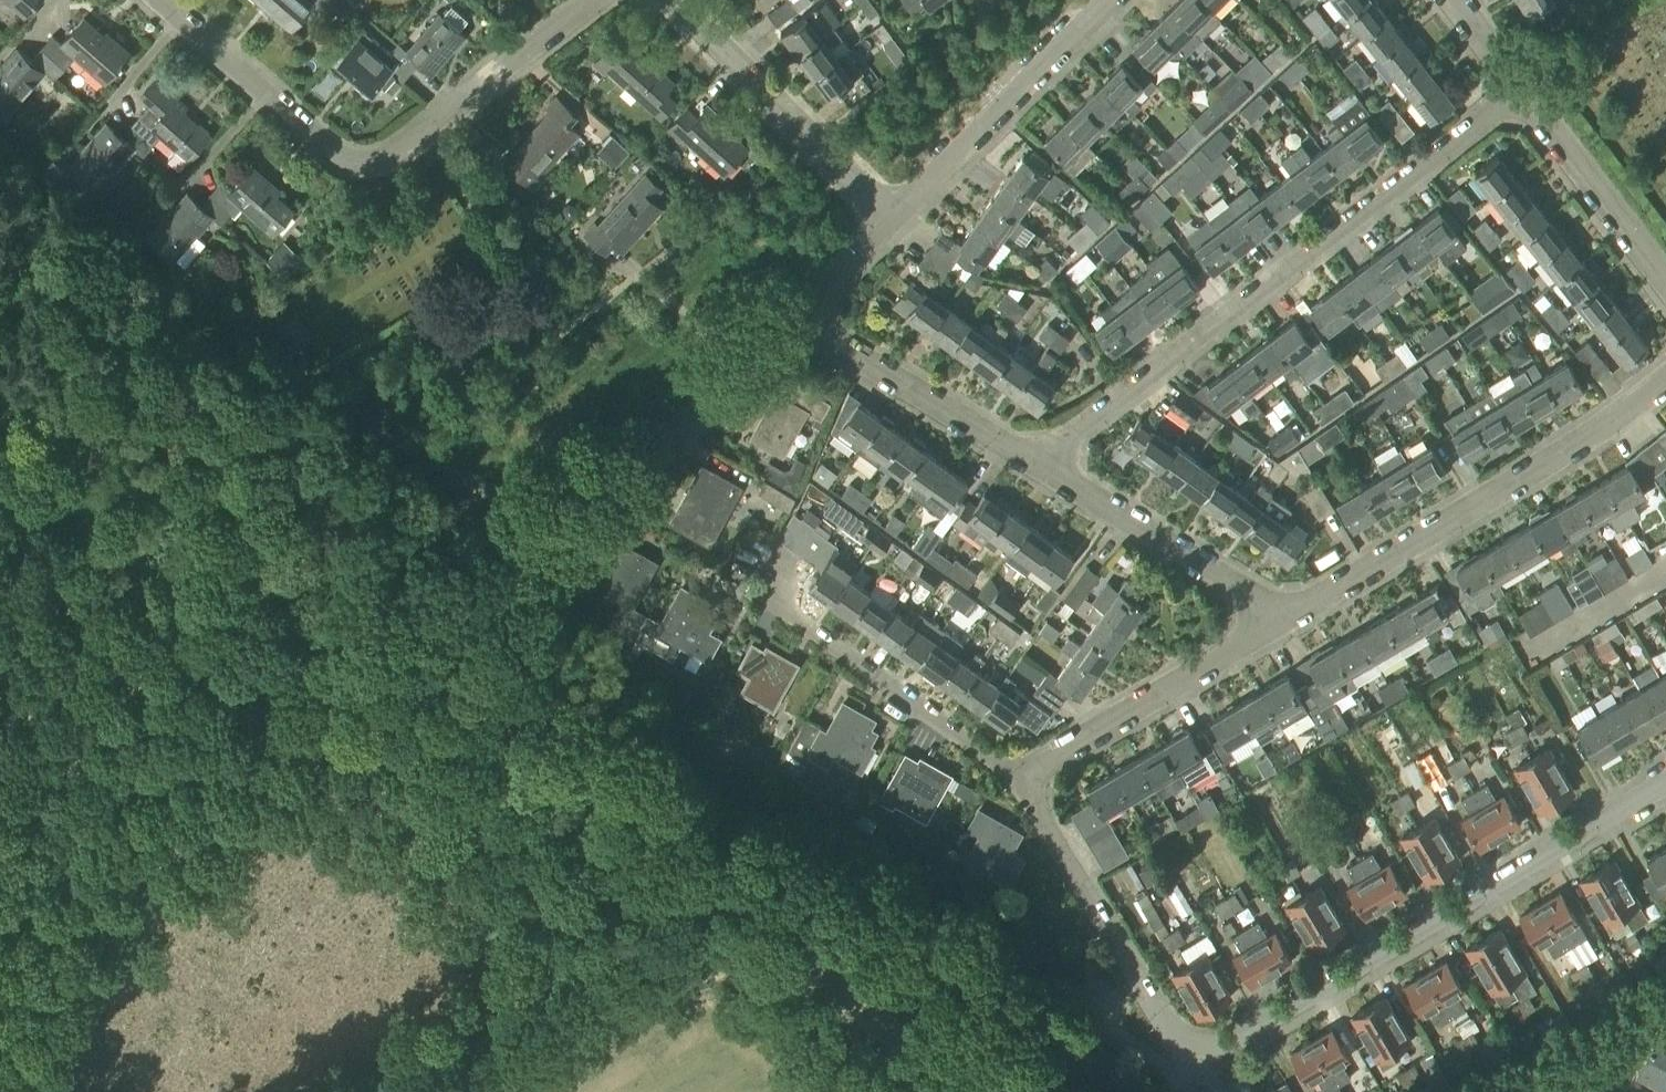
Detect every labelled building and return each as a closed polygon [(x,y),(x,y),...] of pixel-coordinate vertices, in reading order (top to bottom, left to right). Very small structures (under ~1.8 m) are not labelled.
[(24,14),(36,0),(9,0),(24,14)] [(326,0),(256,0),(290,30),(313,5),(324,15),(332,5),(326,0)] [(351,0),(326,0),(332,5),(344,15),(354,3),(351,0)] [(792,2),(790,0),(786,0),(766,15),(776,27),(798,10),(792,2)] [(798,10),(810,1),(808,0),(794,0),(792,2),(798,10)] [(861,6),(870,18),(878,11),(870,0),(868,0),(861,6)] [(913,15),(926,5),(927,8),(938,0),(902,0),(913,15)] [(1171,8),(1202,38),(1221,20),(1211,10),(1201,0),(1179,0),(1171,8)] [(1211,10),(1222,0),(1201,0),(1211,10)] [(1346,15),(1365,0),(1334,0),(1346,15)] [(1346,15),(1363,36),(1386,17),(1373,0),(1365,0),(1346,15)] [(1568,0),(1519,0),(1529,15),(1540,8),(1548,22),(1572,7),(1568,0)] [(797,55),(833,27),(839,23),(823,1),(780,33),(797,55)] [(1202,38),(1171,8),(1153,26),(1174,48),(1183,38),(1193,48),(1202,38)] [(419,64),(431,75),(465,37),(440,15),(407,52),(398,44),(388,55),(410,74),(419,64)] [(1318,37),(1331,27),(1322,16),(1309,26),(1318,37)] [(1403,38),(1386,17),(1363,36),(1379,57),(1403,38)] [(41,48),(64,69),(75,56),(104,81),(129,52),(114,40),(111,44),(82,19),(61,43),(52,35),(41,48)] [(891,36),(882,24),(873,30),(883,42),(891,36)] [(1174,48),(1153,26),(1144,35),(1135,35),(1135,44),(1134,46),(1155,67),(1161,60),(1179,61),(1179,57),(1181,54),(1174,48)] [(841,37),(833,27),(797,55),(812,76),(846,51),(845,49),(836,57),(828,47),(841,37)] [(1331,27),(1318,37),(1326,47),(1338,37),(1331,27)] [(1403,38),(1379,57),(1396,78),(1420,59),(1403,38)] [(410,74),(388,55),(380,64),(353,40),(331,64),(369,97),(379,85),(384,90),(392,81),(393,81),(395,78),(402,84),(410,74)] [(1281,42),(1261,60),(1272,72),(1292,54),(1281,42)] [(676,102),(665,92),(673,83),(630,44),(623,52),(614,43),(594,65),(605,75),(609,70),(650,108),(661,118),(676,102)] [(41,48),(30,60),(18,49),(0,69),(0,120),(44,70),(55,79),(64,69),(41,48)] [(846,51),(812,76),(829,97),(838,91),(847,104),(869,87),(865,82),(868,79),(855,62),(846,51)] [(1299,56),(1289,65),(1300,77),(1310,68),(1299,56)] [(1351,78),(1364,68),(1356,57),(1343,68),(1351,78)] [(1420,59),(1396,78),(1412,98),(1436,79),(1420,59)] [(1261,60),(1242,78),(1253,89),(1272,72),(1261,60)] [(1121,65),(1102,84),(1133,114),(1141,106),(1131,95),(1140,87),(1148,94),(1157,84),(1141,69),(1134,77),(1121,65)] [(1300,77),(1289,65),(1280,74),(1290,86),(1300,77)] [(1372,78),(1364,68),(1351,78),(1359,89),(1372,78)] [(1253,89),(1242,78),(1232,87),(1243,99),(1253,89)] [(1436,79),(1412,98),(1429,120),(1453,101),(1436,79)] [(185,109),(153,80),(138,96),(149,106),(142,114),(130,127),(151,145),(161,134),(188,158),(208,135),(182,113),(185,109)] [(1133,114),(1102,84),(1084,102),(1104,123),(1122,104),(1133,115),(1133,114)] [(1260,92),(1250,101),(1261,113),(1270,104),(1260,92)] [(546,105),(552,111),(513,155),(522,163),(513,173),(534,192),(544,180),(540,176),(577,134),(567,124),(576,115),(555,96),(546,105)] [(1233,108),(1222,96),(1194,122),(1205,134),(1233,108)] [(1331,118),(1337,126),(1361,158),(1383,142),(1365,118),(1371,114),(1358,98),(1331,118)] [(1261,113),(1250,101),(1240,110),(1251,122),(1261,113)] [(1383,120),(1396,110),(1389,101),(1376,111),(1383,120)] [(1084,102),(1065,121),(1086,141),(1104,123),(1084,102)] [(708,106),(697,118),(687,109),(668,131),(679,141),(682,137),(724,175),(746,150),(719,125),(723,120),(708,106)] [(1396,110),(1383,120),(1401,142),(1414,132),(1396,110)] [(1086,141),(1065,121),(1046,140),(1067,161),(1063,164),(1073,175),(1096,152),(1086,141)] [(70,131),(63,125),(54,136),(61,142),(70,131)] [(151,145),(130,127),(120,138),(106,126),(70,168),(104,198),(121,179),(112,171),(132,148),(141,156),(151,145)] [(1332,143),(1323,151),(1340,174),(1361,158),(1337,126),(1326,135),(1332,143)] [(1220,128),(1210,137),(1220,150),(1231,140),(1220,128)] [(613,168),(629,150),(611,132),(603,142),(604,143),(596,151),(613,168)] [(1210,137),(1191,155),(1202,167),(1220,150),(1210,137)] [(1176,138),(1166,147),(1178,159),(1187,150),(1176,138)] [(1301,145),(1291,152),(1319,190),(1340,174),(1323,151),(1311,159),(1301,145)] [(1178,159),(1166,147),(1156,156),(1168,169),(1178,159)] [(657,162),(659,158),(659,152),(654,148),(649,154),(657,162)] [(1033,151),(1026,161),(1023,158),(1007,180),(1030,197),(1051,168),(1033,151)] [(1319,190),(1291,152),(1280,161),(1291,175),(1281,182),(1298,206),(1319,190)] [(1191,155),(1171,173),(1181,186),(1202,167),(1191,155)] [(51,188),(68,168),(54,156),(37,176),(51,188)] [(1491,197),(1515,179),(1498,157),(1475,176),(1491,197)] [(208,196),(230,214),(239,204),(274,234),(294,211),(276,195),(279,191),(252,167),(230,191),(220,182),(208,196)] [(1137,173),(1127,182),(1138,195),(1148,186),(1137,173)] [(1181,186),(1171,173),(1162,181),(1172,194),(1181,186)] [(651,199),(661,188),(646,175),(599,227),(594,223),(584,234),(605,253),(615,243),(624,251),(662,208),(651,199)] [(1531,199),(1515,179),(1491,197),(1508,218),(1531,199)] [(1030,197),(1007,180),(992,201),(1015,218),(1030,197)] [(1138,195),(1127,182),(1117,191),(1129,204),(1138,195)] [(1298,206),(1281,182),(1259,198),(1277,221),(1298,206)] [(1463,220),(1463,219),(1475,209),(1458,188),(1445,198),(1463,220)] [(1153,189),(1143,199),(1161,221),(1172,211),(1153,189)] [(230,214),(208,196),(200,206),(187,196),(149,239),(175,261),(213,218),(221,224),(230,214)] [(1259,198),(1238,214),(1256,237),(1277,221),(1259,198)] [(1161,221),(1143,199),(1132,209),(1151,230),(1161,221)] [(1531,199),(1508,218),(1524,238),(1547,220),(1531,199)] [(1024,224),(1015,218),(992,201),(976,222),(1000,239),(1004,233),(1013,239),(1024,224)] [(1238,214),(1229,202),(1208,218),(1235,253),(1256,237),(1238,214)] [(564,217),(569,220),(574,218),(577,213),(575,207),(570,205),(565,207),(562,212),(564,217)] [(1417,227),(1440,258),(1444,264),(1466,247),(1438,210),(1417,227)] [(1100,213),(1089,223),(1097,232),(1108,222),(1100,213)] [(1115,225),(1125,235),(1126,237),(1136,228),(1125,216),(1115,225)] [(1235,253),(1208,218),(1186,234),(1213,269),(1235,253)] [(1481,239),(1493,228),(1485,218),(1472,228),(1481,239)] [(1077,229),(1088,242),(1098,233),(1097,232),(1089,223),(1086,220),(1077,229)] [(1547,220),(1524,238),(1541,259),(1564,241),(1547,220)] [(953,255),(957,257),(973,269),(976,271),(984,260),(1000,239),(976,222),(961,244),(953,255)] [(1125,235),(1115,225),(1097,242),(1106,253),(1125,235)] [(1440,258),(1417,227),(1406,235),(1403,231),(1393,239),(1396,243),(1412,264),(1413,264),(1424,279),(1434,271),(1430,265),(1440,258)] [(1493,228),(1481,239),(1489,249),(1502,239),(1493,228)] [(1088,242),(1077,229),(1067,238),(1078,251),(1088,242)] [(942,230),(934,241),(953,255),(961,244),(942,230)] [(566,233),(561,237),(560,239),(567,247),(573,241),(566,233)] [(934,241),(926,252),(948,269),(957,257),(953,255),(934,241)] [(1564,241),(1541,259),(1557,280),(1580,261),(1564,241)] [(1396,243),(1375,258),(1392,282),(1400,293),(1411,284),(1402,272),(1412,264),(1396,243)] [(277,256),(273,253),(266,261),(283,277),(302,257),(287,244),(277,256)] [(1064,251),(1060,256),(1066,261),(1070,256),(1064,251)] [(948,269),(926,252),(918,263),(941,279),(948,269)] [(1076,261),(1087,273),(1096,264),(1086,252),(1076,261)] [(1170,253),(1159,261),(1155,256),(1145,263),(1176,304),(1197,287),(1170,253)] [(1048,278),(1057,269),(1046,257),(1036,266),(1038,268),(1048,278)] [(1375,258),(1354,274),(1371,297),(1392,282),(1375,258)] [(1514,280),(1527,269),(1519,259),(1506,269),(1514,280)] [(1087,273),(1076,261),(1066,270),(1077,282),(1087,273)] [(1580,261),(1557,280),(1573,300),(1597,282),(1580,261)] [(1148,269),(1129,284),(1131,288),(1156,319),(1176,304),(1145,263),(1144,264),(1148,269)] [(1043,283),(1048,278),(1038,268),(1033,273),(1043,283)] [(976,271),(973,269),(963,281),(974,289),(984,276),(976,271)] [(1535,279),(1527,269),(1514,280),(1523,290),(1535,279)] [(1354,274),(1333,290),(1350,313),(1371,297),(1354,274)] [(928,330),(946,306),(912,281),(894,305),(928,330)] [(1613,303),(1597,282),(1573,300),(1590,321),(1613,303)] [(1007,313),(1017,300),(1024,291),(1010,287),(1006,292),(996,305),(1007,313)] [(1156,319),(1131,288),(1112,303),(1111,302),(1110,303),(1135,335),(1156,319)] [(1350,313),(1333,290),(1312,306),(1329,329),(1350,313)] [(1473,300),(1482,313),(1494,305),(1484,292),(1473,300)] [(1549,320),(1561,310),(1553,299),(1540,310),(1549,320)] [(1017,300),(1007,313),(1017,321),(1027,307),(1017,300)] [(1482,313),(1473,300),(1463,308),(1471,321),(1482,313)] [(1511,301),(1500,309),(1509,322),(1520,314),(1511,301)] [(1135,335),(1110,303),(1100,311),(1107,319),(1097,328),(1114,351),(1135,335)] [(1613,303),(1590,321),(1606,342),(1629,323),(1613,303)] [(968,322),(946,306),(928,330),(951,346),(968,322)] [(1570,320),(1561,310),(1549,320),(1557,331),(1570,320)] [(1499,329),(1490,315),(1479,323),(1488,337),(1499,329)] [(280,330),(292,352),(308,342),(296,321),(280,330)] [(1298,371),(1307,384),(1337,360),(1310,326),(1309,326),(1310,327),(1302,333),(1293,321),(1272,337),(1298,371)] [(968,322),(951,346),(972,362),(996,330),(984,322),(978,330),(968,322)] [(1440,322),(1429,329),(1439,343),(1450,335),(1440,322)] [(1049,344),(1059,331),(1048,323),(1039,336),(1049,344)] [(1488,337),(1479,323),(1461,335),(1471,349),(1488,337)] [(1645,360),(1638,351),(1646,344),(1629,323),(1606,342),(1630,372),(1645,360)] [(1000,325),(996,330),(972,362),(993,377),(1010,354),(1007,352),(1017,338),(1000,325)] [(1439,343),(1429,329),(1418,337),(1428,351),(1439,343)] [(1059,331),(1049,344),(1060,352),(1070,339),(1059,331)] [(1272,337),(1251,353),(1268,375),(1279,367),(1288,379),(1298,371),(1272,337)] [(1585,365),(1598,354),(1587,341),(1574,351),(1585,365)] [(1446,345),(1435,353),(1444,367),(1455,359),(1446,345)] [(1361,346),(1343,357),(1356,377),(1374,366),(1361,346)] [(1046,349),(1031,370),(1014,393),(1036,409),(1053,386),(1042,377),(1057,357),(1046,349)] [(1386,360),(1395,373),(1406,366),(1397,352),(1386,360)] [(1268,375),(1251,353),(1230,369),(1247,391),(1248,391),(1268,375)] [(1444,367),(1435,353),(1424,361),(1433,374),(1444,367)] [(1031,370),(1010,354),(993,377),(1014,393),(1031,370)] [(1609,368),(1598,354),(1585,365),(1596,378),(1609,368)] [(1395,373),(1386,360),(1375,367),(1384,381),(1395,373)] [(1543,377),(1558,401),(1581,387),(1567,363),(1543,377)] [(1209,385),(1206,381),(1193,392),(1221,412),(1226,408),(1226,407),(1236,400),(1249,417),(1261,407),(1248,391),(1247,391),(1230,369),(1209,385)] [(1558,401),(1543,377),(1532,384),(1524,370),(1512,377),(1515,381),(1535,415),(1558,401)] [(1401,376),(1368,399),(1377,412),(1388,405),(1391,411),(1414,395),(1401,376)] [(1515,381),(1493,395),(1513,428),(1535,415),(1515,381)] [(797,400),(791,396),(788,402),(776,395),(752,437),(781,454),(806,412),(821,420),(830,404),(803,388),(797,400)] [(1324,401),(1333,415),(1351,403),(1342,389),(1324,401)] [(1513,428),(1493,395),(1490,390),(1467,404),(1490,442),(1513,428)] [(1191,422),(1192,420),(1201,406),(1179,391),(1169,406),(1191,422)] [(1270,418),(1289,407),(1279,391),(1261,403),(1270,418)] [(1377,412),(1368,399),(1357,407),(1367,420),(1377,412)] [(1333,415),(1324,401),(1311,410),(1320,424),(1333,415)] [(857,451),(879,420),(857,404),(848,417),(840,411),(835,424),(854,437),(848,445),(857,451)] [(1490,442),(1467,404),(1444,418),(1467,456),(1490,442)] [(1201,406),(1192,420),(1202,427),(1211,414),(1201,406)] [(1122,443),(1136,453),(1135,458),(1142,463),(1146,461),(1157,468),(1174,445),(1152,429),(1160,417),(1152,411),(1144,423),(1139,420),(1122,443)] [(880,421),(879,420),(857,451),(879,466),(884,459),(900,435),(890,428),(893,424),(883,416),(880,421)] [(1325,429),(1334,443),(1345,435),(1336,421),(1325,429)] [(1291,425),(1279,433),(1289,447),(1300,439),(1291,425)] [(1234,450),(1244,436),(1233,428),(1223,442),(1234,450)] [(1334,443),(1325,429),(1314,436),(1323,450),(1334,443)] [(1654,476),(1665,466),(1665,430),(1636,454),(1654,476)] [(1289,447),(1279,433),(1267,440),(1278,455),(1289,447)] [(922,451),(900,435),(884,459),(905,474),(922,451)] [(1255,444),(1244,436),(1234,450),(1245,458),(1255,444)] [(1195,460),(1174,445),(1157,468),(1178,484),(1195,460)] [(1407,460),(1422,485),(1445,471),(1430,446),(1407,460)] [(1297,448),(1278,462),(1288,469),(1309,483),(1314,476),(1297,448)] [(1422,485),(1407,460),(1400,449),(1377,463),(1384,474),(1399,499),(1422,485)] [(922,451),(905,474),(919,484),(911,494),(919,500),(944,466),(922,451)] [(1631,465),(1605,480),(1629,520),(1640,513),(1631,498),(1659,482),(1654,476),(1636,454),(1627,460),(1631,465)] [(774,475),(779,463),(764,457),(759,468),(774,475)] [(1195,460),(1178,484),(1200,499),(1217,476),(1217,475),(1195,460)] [(1288,469),(1278,462),(1277,461),(1267,474),(1278,482),(1288,469)] [(832,470),(822,462),(812,475),(823,483),(832,470)] [(944,466),(919,500),(938,513),(941,516),(949,506),(966,482),(944,466)] [(709,543),(740,488),(703,467),(672,523),(709,543)] [(1222,467),(1217,475),(1217,476),(1200,499),(1210,507),(1209,512),(1216,517),(1220,514),(1221,515),(1238,491),(1227,483),(1233,475),(1222,467)] [(1665,475),(1665,474),(1663,469),(1654,476),(1660,484),(1665,481),(1665,475)] [(1399,499),(1384,474),(1361,488),(1376,513),(1399,499)] [(1314,476),(1309,483),(1299,497),(1311,505),(1319,518),(1334,509),(1314,476)] [(765,480),(759,490),(757,492),(789,510),(796,495),(765,480)] [(1605,480),(1581,495),(1595,520),(1608,512),(1617,527),(1629,520),(1605,480)] [(1249,499),(1238,491),(1221,515),(1243,530),(1270,492),(1272,490),(1261,482),(1249,499)] [(852,504),(861,491),(850,483),(841,496),(852,504)] [(1376,513),(1361,488),(1338,503),(1353,527),(1376,513)] [(861,491),(852,504),(863,511),(872,498),(861,491)] [(1270,492),(1243,530),(1264,546),(1281,522),(1282,522),(1292,508),(1270,492)] [(1006,510),(1006,511),(1011,504),(1000,497),(995,503),(984,495),(970,514),(962,508),(953,519),(984,541),(1006,510)] [(1581,495),(1556,510),(1576,543),(1584,538),(1579,529),(1595,520),(1581,495)] [(841,523),(850,510),(833,498),(823,511),(841,523)] [(765,520),(771,508),(758,501),(751,513),(765,520)] [(1542,512),(1543,517),(1531,524),(1546,549),(1558,541),(1563,550),(1576,543),(1556,510),(1555,510),(1550,507),(1542,512)] [(805,523),(815,530),(816,531),(820,526),(821,524),(817,521),(819,518),(807,509),(800,519),(805,523)] [(1006,510),(984,541),(994,548),(999,540),(1010,548),(1027,525),(1006,511),(1006,510)] [(904,522),(894,514),(884,527),(895,535),(904,522)] [(805,523),(800,519),(794,515),(777,539),(788,547),(805,523)] [(1281,522),(1264,546),(1286,562),(1303,538),(1282,522),(1281,522)] [(815,530),(805,523),(788,547),(798,554),(815,530)] [(926,556),(933,547),(943,533),(934,526),(930,524),(929,523),(922,534),(913,546),(926,556)] [(870,544),(879,531),(869,524),(859,537),(870,544)] [(1546,549),(1531,524),(1507,539),(1521,563),(1546,549)] [(1011,549),(1005,557),(1027,573),(1033,564),(1049,541),(1028,526),(1027,525),(1010,548),(1011,549)] [(830,533),(820,526),(816,531),(826,538),(830,533)] [(815,530),(798,554),(809,561),(826,538),(816,531),(815,530)] [(890,539),(879,531),(870,544),(881,552),(890,539)] [(826,538),(809,561),(820,569),(825,563),(837,547),(838,546),(826,538)] [(1521,563),(1507,539),(1482,553),(1497,578),(1521,563)] [(1049,541),(1033,564),(1055,580),(1072,557),(1049,541)] [(1625,555),(1635,572),(1653,562),(1642,545),(1625,555)] [(820,569),(808,586),(830,602),(847,578),(858,563),(837,547),(825,563),(820,569)] [(933,547),(926,556),(957,578),(966,565),(955,558),(953,561),(933,547)] [(621,601),(621,602),(611,622),(634,640),(641,626),(640,626),(647,613),(632,605),(655,564),(634,552),(629,562),(620,557),(601,590),(621,601)] [(1504,590),(1497,578),(1482,553),(1471,560),(1467,557),(1459,562),(1459,567),(1457,568),(1467,585),(1456,592),(1467,611),(1504,590)] [(914,575),(923,562),(912,554),(902,567),(914,575)] [(1615,555),(1590,570),(1603,591),(1628,577),(1615,555)] [(934,570),(923,562),(914,575),(925,584),(934,570)] [(1603,591),(1590,570),(1587,564),(1571,573),(1574,579),(1566,584),(1579,606),(1603,591)] [(977,573),(966,565),(957,578),(968,586),(977,573)] [(1086,567),(1071,588),(1083,597),(1099,576),(1086,567)] [(1103,612),(1127,629),(1142,607),(1134,601),(1143,589),(1127,577),(1103,612)] [(847,578),(830,602),(852,617),(869,594),(847,578)] [(877,581),(869,594),(852,617),(874,633),(890,609),(899,597),(877,581)] [(1061,591),(1049,583),(1046,587),(1035,603),(1046,612),(1061,591)] [(958,607),(967,594),(956,586),(946,599),(958,607)] [(681,588),(675,599),(661,625),(648,618),(637,638),(675,660),(682,647),(708,662),(721,638),(708,631),(719,610),(681,588)] [(1000,609),(1009,596),(999,588),(989,601),(1000,609)] [(1083,597),(1071,588),(1063,599),(1075,609),(1083,597)] [(1407,604),(1428,638),(1441,631),(1435,621),(1447,614),(1454,624),(1465,617),(1451,594),(1440,601),(1432,589),(1407,604)] [(1543,601),(1555,620),(1573,609),(1562,590),(1543,601)] [(978,601),(967,594),(958,607),(968,615),(978,601)] [(1009,596),(1000,609),(1011,617),(1020,604),(1009,596)] [(1644,603),(1650,612),(1662,605),(1656,596),(1644,603)] [(1555,620),(1543,601),(1524,613),(1536,632),(1555,620)] [(1650,612),(1644,603),(1633,610),(1638,619),(1650,612)] [(1407,604),(1383,618),(1404,653),(1428,638),(1407,604)] [(1127,629),(1103,612),(1093,605),(1085,616),(1095,623),(1087,634),(1111,651),(1127,629)] [(890,609),(874,633),(895,648),(912,625),(890,609)] [(920,613),(912,625),(895,648),(917,664),(942,629),(920,613)] [(1001,637),(1010,624),(999,617),(990,630),(1001,637)] [(1497,617),(1478,628),(1487,642),(1505,631),(1497,617)] [(1404,653),(1383,618),(1359,633),(1380,668),(1404,653)] [(1053,641),(1057,636),(1061,631),(1047,621),(1040,631),(1053,641)] [(1603,628),(1608,637),(1620,630),(1615,621),(1603,628)] [(1010,624),(1001,637),(1011,645),(1020,632),(1010,624)] [(1608,637),(1603,628),(1591,635),(1596,644),(1608,637)] [(942,629),(917,664),(938,679),(955,656),(963,644),(942,629)] [(614,637),(627,647),(632,640),(618,631),(614,637)] [(1359,633),(1335,647),(1357,684),(1380,670),(1379,668),(1380,668),(1359,633)] [(1111,651),(1087,634),(1080,644),(1070,636),(1062,647),(1072,655),(1096,672),(1111,651)] [(635,639),(634,642),(632,641),(627,649),(636,658),(644,644),(635,639)] [(786,661),(786,660),(767,649),(765,653),(753,646),(739,671),(751,677),(742,692),(772,709),(791,676),(780,669),(785,661),(786,661)] [(1449,646),(1437,653),(1446,667),(1457,661),(1449,646)] [(1561,653),(1566,662),(1578,655),(1573,646),(1561,653)] [(1319,677),(1307,684),(1336,732),(1347,725),(1333,700),(1358,686),(1357,684),(1335,647),(1323,654),(1319,651),(1311,656),(1312,661),(1310,662),(1319,677)] [(968,665),(955,656),(938,679),(960,695),(976,671),(984,659),(976,653),(968,665)] [(1446,667),(1437,653),(1426,660),(1434,674),(1446,667)] [(1566,662),(1561,653),(1549,659),(1555,669),(1566,662)] [(1049,671),(1041,683),(1064,699),(1073,688),(1081,694),(1096,672),(1072,655),(1057,677),(1049,671)] [(976,671),(960,695),(981,710),(998,687),(976,671)] [(1287,674),(1262,689),(1277,715),(1276,715),(1283,725),(1307,710),(1325,739),(1336,732),(1307,684),(1296,691),(1287,674)] [(1006,675),(998,687),(981,710),(1003,726),(1012,713),(1037,731),(1050,713),(1013,686),(1016,682),(1006,675)] [(1400,676),(1388,682),(1397,696),(1408,689),(1400,676)] [(1662,677),(1641,689),(1661,722),(1665,719),(1665,684),(1662,677)] [(1397,696),(1388,682),(1377,689),(1385,703),(1397,696)] [(1064,699),(1041,683),(1033,694),(1056,711),(1064,699)] [(1277,715),(1262,689),(1237,704),(1252,730),(1276,715),(1277,715)] [(1641,689),(1620,702),(1640,735),(1661,722),(1641,689)] [(1494,695),(1480,701),(1492,726),(1506,719),(1494,695)] [(1620,702),(1599,714),(1619,747),(1640,735),(1620,702)] [(873,720),(843,704),(828,731),(820,727),(811,742),(814,743),(807,756),(825,767),(833,754),(860,770),(872,749),(868,746),(875,733),(868,729),(873,720)] [(1221,736),(1210,742),(1222,763),(1235,756),(1233,753),(1258,738),(1252,730),(1237,704),(1211,719),(1221,736)] [(1382,758),(1401,748),(1379,705),(1361,715),(1382,758)] [(1518,707),(1506,715),(1512,724),(1513,727),(1521,740),(1529,735),(1522,723),(1526,720),(1518,707)] [(1619,747),(1599,714),(1577,727),(1597,760),(1619,747)] [(818,726),(806,719),(788,749),(800,756),(818,726)] [(1521,740),(1513,727),(1505,733),(1512,745),(1521,740)] [(1222,763),(1210,742),(1198,749),(1187,730),(1186,731),(1181,729),(1173,733),(1173,739),(1163,745),(1177,769),(1177,770),(1186,785),(1213,768),(1222,763)] [(1292,739),(1280,746),(1288,761),(1300,754),(1292,739)] [(1434,789),(1442,784),(1447,781),(1426,744),(1413,752),(1434,789)] [(1163,745),(1139,759),(1153,784),(1177,770),(1177,769),(1163,745)] [(1445,766),(1453,762),(1446,748),(1437,753),(1445,766)] [(1533,759),(1557,800),(1573,791),(1548,750),(1533,759)] [(1267,754),(1254,762),(1262,776),(1275,768),(1267,754)] [(883,797),(925,821),(950,777),(921,761),(918,764),(906,757),(883,797)] [(1453,762),(1460,774),(1469,769),(1462,757),(1453,762)] [(1153,784),(1139,759),(1115,774),(1129,798),(1153,784)] [(1413,759),(1402,765),(1415,787),(1426,781),(1413,759)] [(1557,800),(1533,759),(1517,769),(1541,810),(1557,800)] [(1460,774),(1453,762),(1445,766),(1452,778),(1460,774)] [(1129,798),(1115,774),(1090,788),(1097,800),(1105,813),(1105,812),(1129,798)] [(960,782),(954,791),(968,799),(974,790),(960,782)] [(1474,792),(1500,835),(1519,823),(1503,797),(1497,800),(1487,784),(1474,792)] [(1398,796),(1406,809),(1415,804),(1408,791),(1398,796)] [(1500,835),(1474,792),(1462,799),(1471,816),(1464,820),(1480,847),(1500,835)] [(1406,809),(1398,796),(1389,801),(1397,814),(1406,809)] [(1203,812),(1195,798),(1184,804),(1192,819),(1203,812)] [(880,804),(871,799),(865,811),(874,815),(880,804)] [(1105,813),(1097,800),(1072,815),(1083,834),(1110,819),(1105,812),(1105,813)] [(969,829),(980,835),(967,860),(996,877),(1000,869),(1013,876),(1022,859),(1010,852),(1020,834),(979,811),(969,829)] [(1117,831),(1110,819),(1083,834),(1091,846),(1117,831)] [(1417,828),(1442,869),(1457,860),(1432,819),(1417,828)] [(1157,821),(1149,826),(1147,827),(1154,840),(1165,834),(1157,821)] [(1347,825),(1341,828),(1347,840),(1354,836),(1347,825)] [(1347,840),(1341,828),(1331,834),(1338,845),(1347,840)] [(1442,869),(1417,828),(1402,837),(1427,878),(1442,869)] [(1123,842),(1117,831),(1091,846),(1097,858),(1123,842)] [(1123,842),(1097,858),(1104,870),(1130,854),(1123,842)] [(960,853),(951,847),(945,856),(954,862),(960,853)] [(1648,859),(1665,890),(1665,848),(1648,859)] [(1360,860),(1385,903),(1405,891),(1389,865),(1382,869),(1372,853),(1360,860)] [(1293,859),(1284,864),(1292,877),(1301,872),(1293,859)] [(1385,903),(1360,860),(1346,868),(1356,885),(1350,888),(1366,915),(1385,903)] [(1613,862),(1597,872),(1622,913),(1638,904),(1613,862)] [(1292,877),(1284,864),(1275,869),(1283,882),(1292,877)] [(1139,872),(1146,886),(1159,879),(1152,866),(1139,872)] [(1622,913),(1597,872),(1582,881),(1606,923),(1622,913)] [(1174,879),(1162,885),(1181,917),(1192,911),(1174,879)] [(1233,889),(1235,893),(1241,904),(1248,900),(1239,885),(1233,889)] [(1303,896),(1328,937),(1344,927),(1319,886),(1303,896)] [(1235,893),(1223,900),(1231,913),(1242,906),(1241,904),(1235,893)] [(1559,894),(1540,906),(1567,949),(1585,938),(1559,894)] [(1328,937),(1303,896),(1287,906),(1312,947),(1328,937)] [(1231,913),(1223,900),(1212,906),(1220,920),(1231,913)] [(1567,949),(1540,906),(1521,917),(1537,944),(1544,940),(1554,957),(1567,949)] [(1169,932),(1156,910),(1146,915),(1159,938),(1161,937),(1169,932)] [(1245,928),(1270,972),(1290,960),(1274,934),(1269,936),(1259,920),(1245,928)] [(1222,926),(1228,936),(1235,931),(1229,921),(1222,926)] [(1170,932),(1177,945),(1186,940),(1178,927),(1170,932)] [(1270,972),(1245,928),(1232,936),(1242,952),(1235,957),(1251,983),(1270,972)] [(1641,943),(1633,930),(1625,935),(1633,949),(1641,943)] [(1499,931),(1483,940),(1508,981),(1524,972),(1499,931)] [(1177,945),(1170,932),(1169,932),(1161,937),(1169,949),(1177,945)] [(1508,981),(1483,940),(1467,950),(1492,991),(1494,990),(1503,1005),(1516,997),(1507,981),(1508,981)] [(1205,954),(1188,964),(1214,1007),(1231,997),(1205,954)] [(1663,982),(1665,980),(1665,955),(1652,963),(1663,982)] [(1586,961),(1578,966),(1585,979),(1594,974),(1586,961)] [(1426,974),(1452,1017),(1464,1009),(1455,993),(1462,989),(1445,962),(1426,974)] [(1214,1007),(1188,964),(1173,974),(1198,1017),(1214,1007)] [(1585,979),(1578,966),(1569,971),(1577,984),(1585,979)] [(1452,1017),(1426,974),(1406,986),(1423,1013),(1428,1009),(1438,1025),(1452,1017)] [(1519,1000),(1527,1012),(1535,1007),(1528,995),(1519,1000)] [(1384,999),(1369,1008),(1393,1049),(1409,1040),(1384,999)] [(1527,1012),(1519,1000),(1511,1005),(1519,1017),(1527,1012)] [(1393,1049),(1369,1008),(1353,1018),(1377,1059),(1393,1049)] [(1463,1035),(1471,1048),(1479,1043),(1472,1030),(1463,1035)] [(1332,1031),(1312,1042),(1337,1085),(1338,1085),(1350,1077),(1341,1062),(1348,1058),(1332,1031)] [(1645,1054),(1639,1066),(1636,1071),(1665,1088),(1665,1037),(1657,1033),(1645,1054)] [(1471,1048),(1463,1035),(1455,1040),(1462,1053),(1471,1048)] [(1312,1042),(1292,1054),(1309,1082),(1316,1078),(1323,1089),(1317,1091),(1342,1091),(1338,1085),(1337,1085),(1312,1042)] [(1636,1048),(1630,1045),(1623,1058),(1629,1061),(1636,1048)] [(1639,1066),(1645,1054),(1636,1048),(1629,1061),(1639,1066)] [(1432,1052),(1422,1058),(1420,1059),(1432,1080),(1444,1072),(1432,1052)] [(1404,1067),(1412,1081),(1420,1076),(1413,1062),(1404,1067)] [(1412,1081),(1404,1067),(1396,1073),(1403,1085),(1412,1081)]
